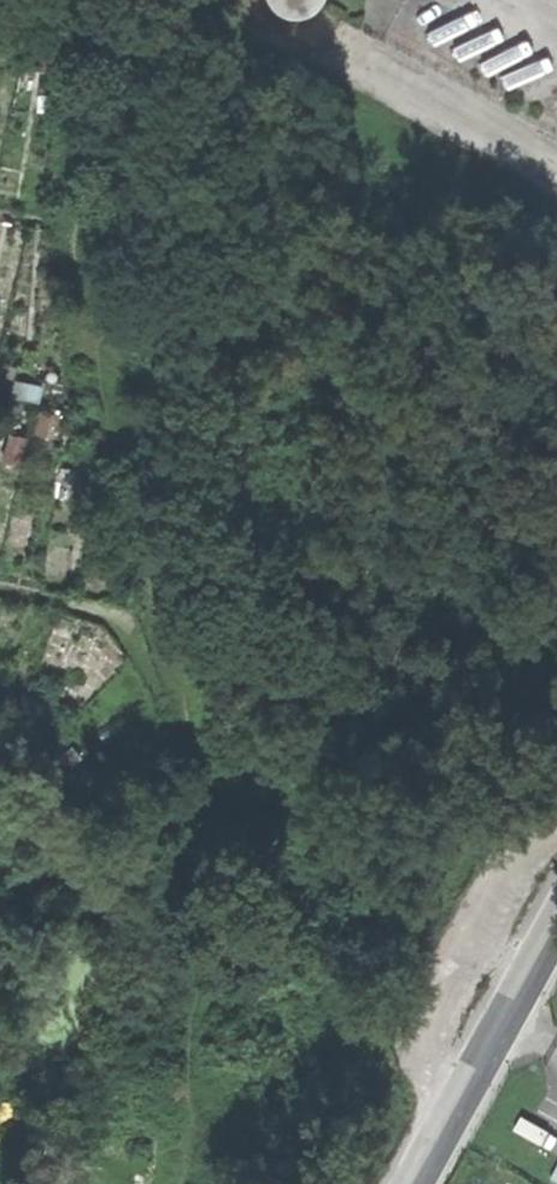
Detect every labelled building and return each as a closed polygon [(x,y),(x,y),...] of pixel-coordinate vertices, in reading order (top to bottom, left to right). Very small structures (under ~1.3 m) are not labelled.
[(311,13),(317,3),(318,0),(262,0),(262,2),(269,12),(277,18),(290,21),(301,19),(311,13)]
